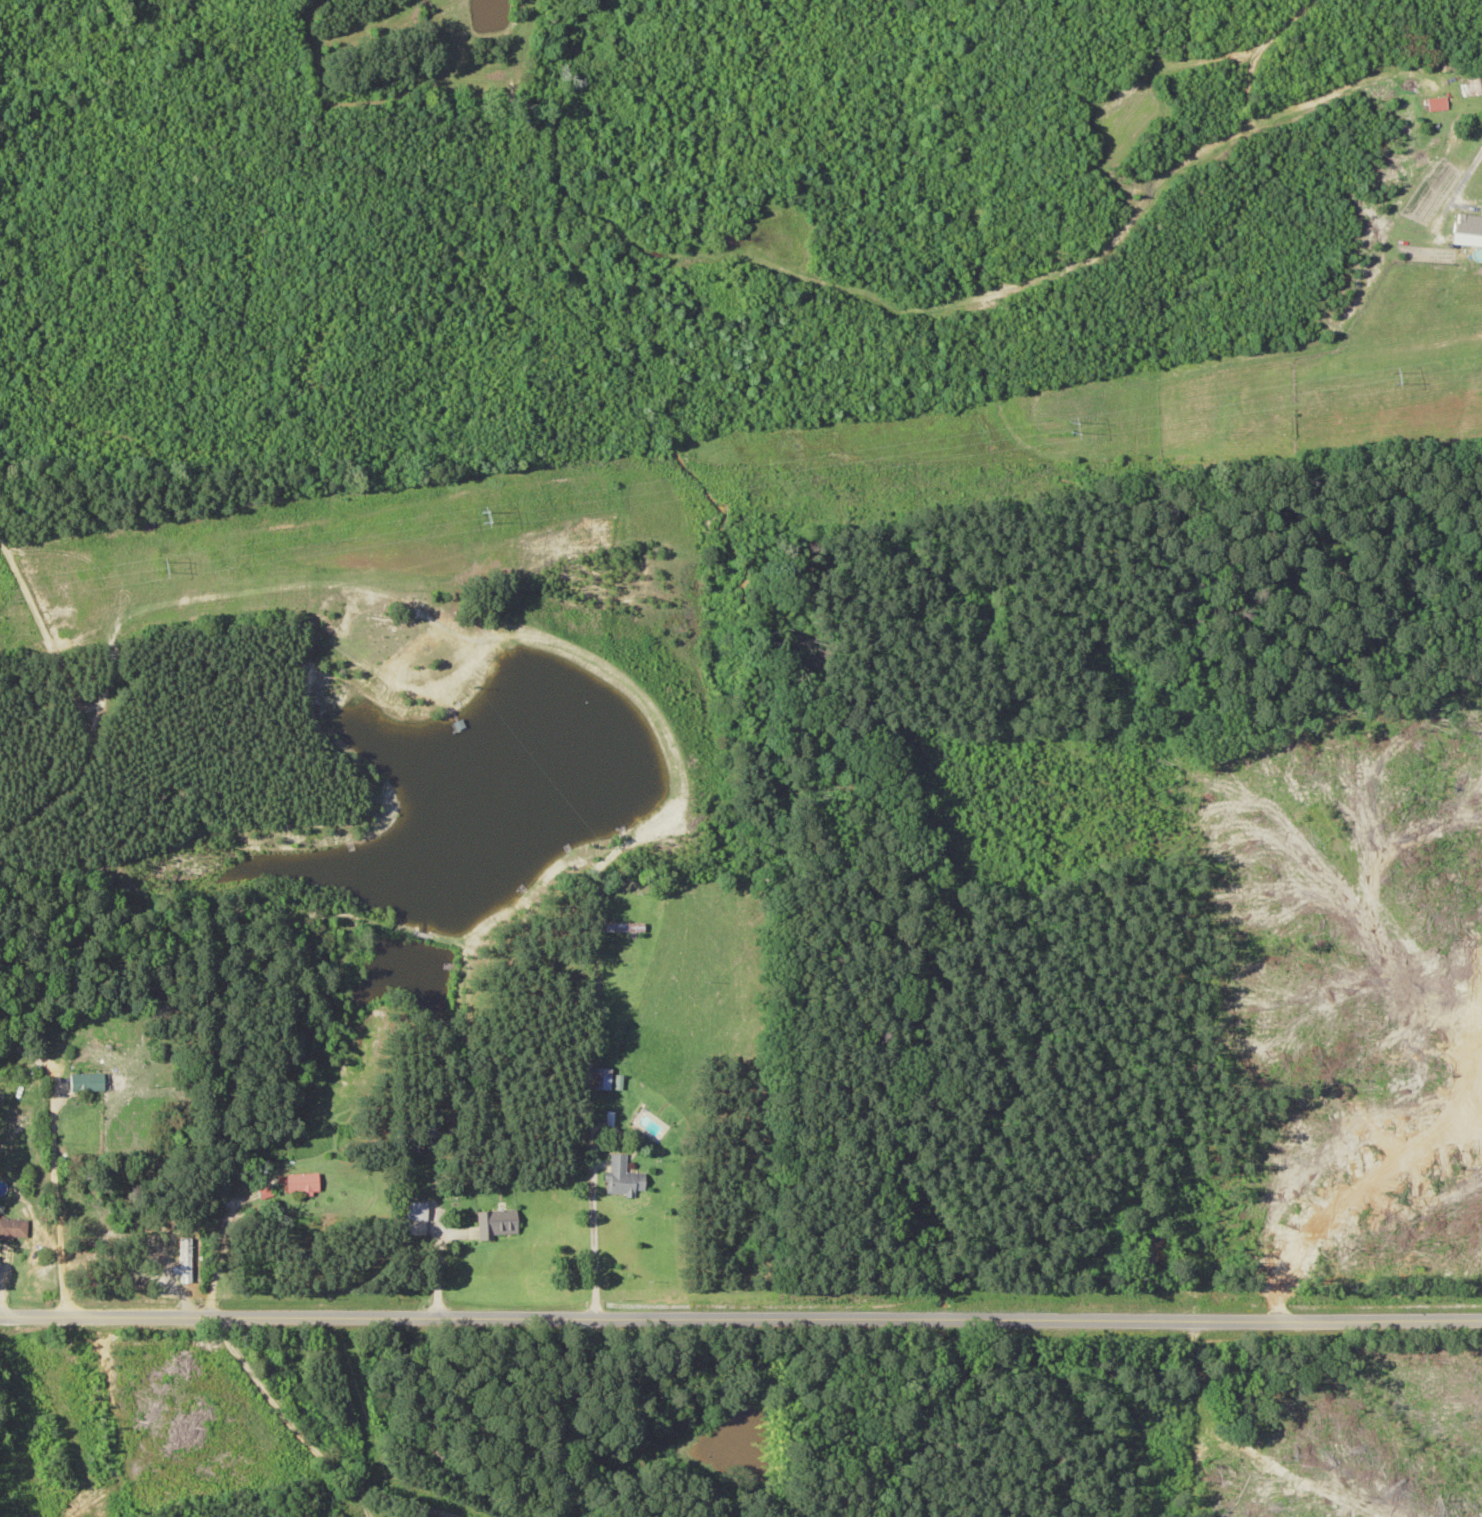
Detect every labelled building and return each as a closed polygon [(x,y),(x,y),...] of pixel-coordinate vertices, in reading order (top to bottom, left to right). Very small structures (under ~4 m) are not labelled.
[(1481,92),(1481,77),(1469,78),(1471,93),(1481,92)] [(644,922),(602,922),(602,931),(644,931),(644,922)] [(611,1089),(611,1067),(594,1067),(594,1089),(611,1089)] [(69,1090),(105,1090),(105,1072),(69,1072),(69,1090)] [(421,1150),(421,1138),(410,1138),(410,1150),(421,1150)] [(625,1154),(607,1153),(606,1194),(633,1195),(633,1189),(645,1190),(645,1172),(624,1172),(625,1154)] [(278,1173),(278,1190),(316,1190),(316,1173),(278,1173)] [(427,1219),(427,1201),(402,1201),(402,1219),(427,1219)] [(477,1210),(477,1236),(517,1235),(517,1209),(477,1210)] [(0,1217),(0,1238),(26,1238),(26,1217),(0,1217)]
